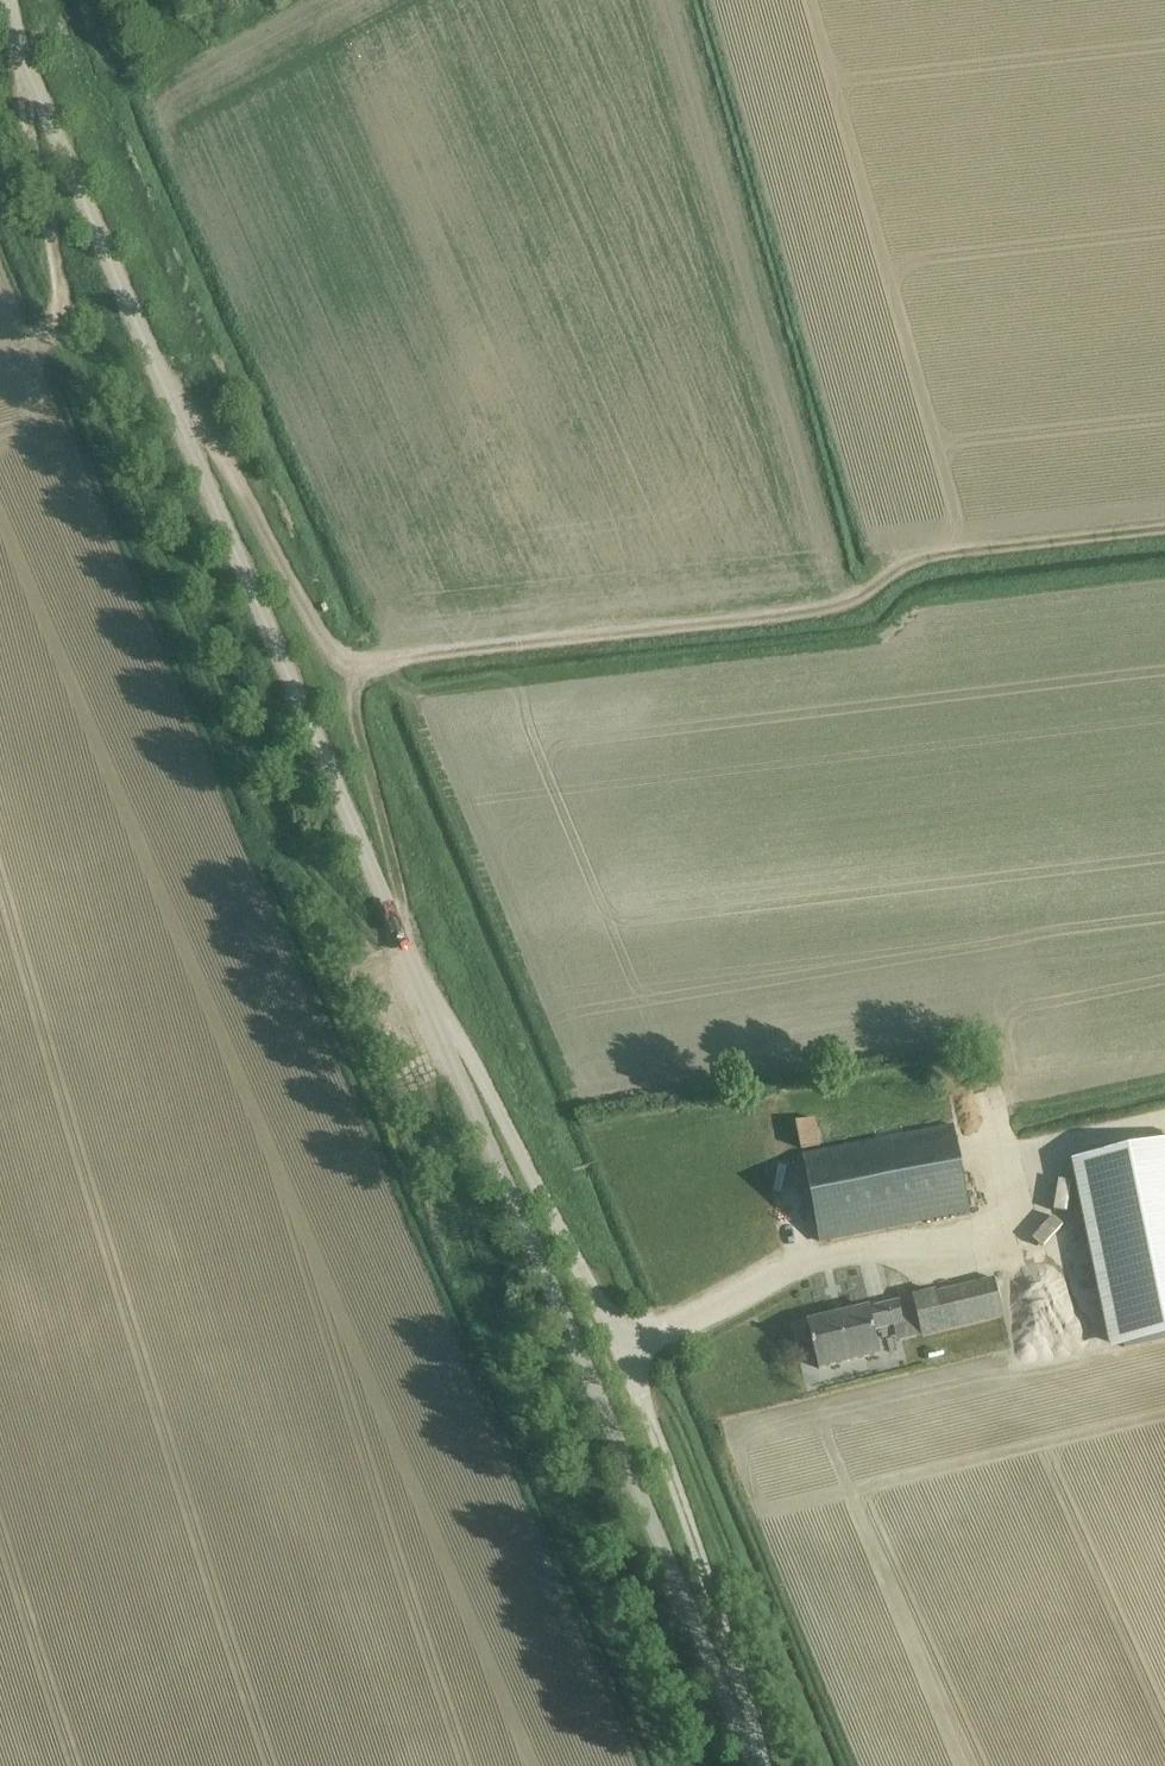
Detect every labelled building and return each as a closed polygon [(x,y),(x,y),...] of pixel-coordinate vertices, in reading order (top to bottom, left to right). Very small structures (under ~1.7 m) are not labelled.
[(802,1149),(819,1146),(814,1120),(797,1123),(802,1149)] [(826,1152),(803,1157),(819,1242),(843,1238),(971,1211),(954,1126),(826,1152)] [(1125,1348),(1164,1339),(1164,1143),(1086,1159),(1125,1348)] [(936,1292),(913,1298),(922,1337),(1004,1317),(994,1279),(937,1293),(936,1292)] [(870,1308),(831,1317),(808,1323),(819,1369),(881,1354),(876,1331),(881,1330),(883,1338),(896,1335),(894,1327),(905,1324),(900,1302),(870,1309),(870,1308)]
